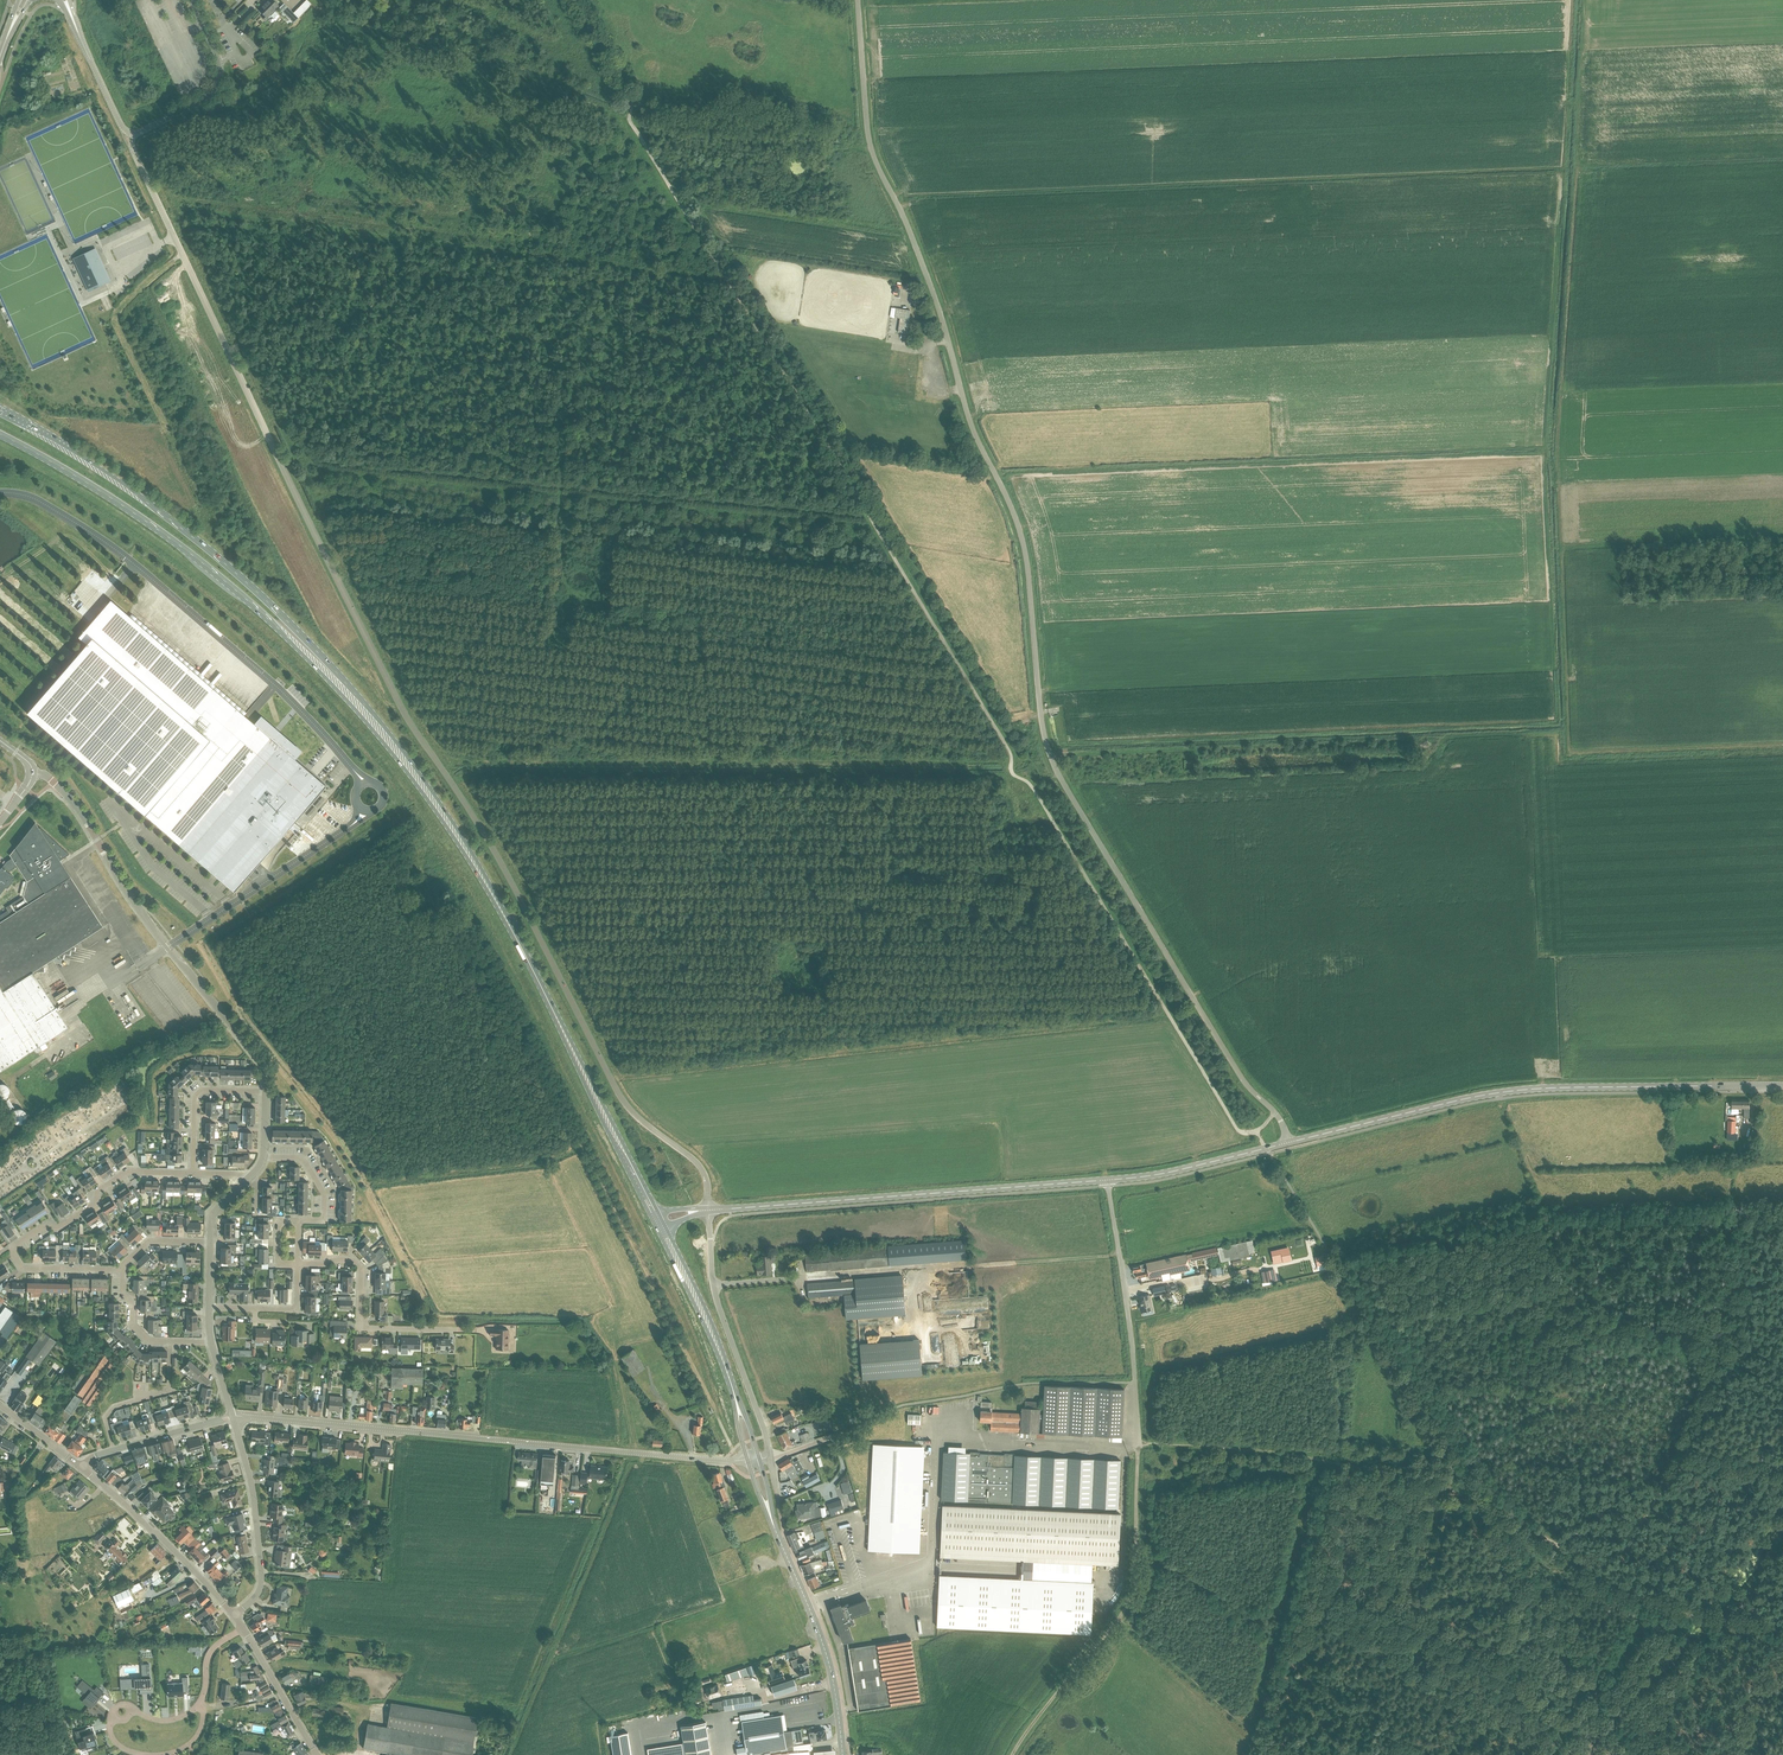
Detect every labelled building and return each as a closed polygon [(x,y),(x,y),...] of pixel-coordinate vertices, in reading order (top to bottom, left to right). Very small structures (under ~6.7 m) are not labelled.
[(259,10),(264,15),(262,17),(265,20),(270,15),(274,18),(280,12),(276,9),(279,6),(272,0),(269,0),(266,3),(259,10)] [(300,17),(313,4),(309,0),(306,0),(294,12),(300,17)] [(289,9),(284,4),(279,8),(286,15),(293,22),(298,18),(289,9)] [(79,257),(78,261),(83,273),(85,274),(86,274),(87,277),(84,278),(83,280),(89,291),(111,281),(100,257),(97,258),(95,254),(90,252),(79,257)] [(894,291),(893,294),(900,296),(901,293),(898,292),(899,288),(901,289),(902,286),(895,285),(894,287),(896,288),(895,292),(894,291)] [(103,297),(106,310),(113,308),(109,295),(103,297)] [(896,309),(895,317),(900,318),(898,332),(907,334),(911,311),(896,309)] [(131,618),(111,600),(95,618),(78,637),(87,644),(27,713),(234,892),(289,828),(295,834),(301,828),(294,822),(326,786),(293,758),(294,757),(299,752),(277,732),(278,732),(277,731),(276,730),(275,731),(261,719),(256,724),(257,725),(256,726),(242,713),(236,709),(231,704),(226,700),(221,695),(215,691),(210,686),(205,682),(200,677),(194,673),(189,668),(184,663),(178,659),(174,654),(168,650),(163,646),(158,641),(153,637),(148,632),(142,628),(137,623),(131,618)] [(146,608),(138,618),(143,621),(150,611),(146,608)] [(224,676),(217,685),(221,688),(228,678),(224,676)] [(17,866),(28,882),(24,896),(6,907),(11,915),(0,922),(0,1071),(68,1027),(33,972),(103,927),(60,860),(69,854),(40,828),(39,828),(36,823),(10,855),(12,857),(17,866)] [(12,857),(6,861),(1,867),(0,868),(0,894),(5,888),(7,889),(12,882),(10,880),(13,877),(8,873),(10,870),(17,866),(12,857)] [(193,1074),(190,1064),(181,1072),(184,1075),(182,1077),(187,1082),(189,1080),(188,1078),(193,1074)] [(201,1064),(190,1064),(193,1074),(200,1074),(200,1076),(203,1076),(203,1069),(201,1069),(201,1064)] [(203,1069),(203,1076),(211,1076),(211,1066),(204,1066),(203,1069)] [(211,1066),(211,1076),(218,1076),(219,1067),(211,1066)] [(243,1070),(243,1079),(251,1080),(251,1076),(256,1076),(256,1069),(255,1066),(250,1066),(250,1070),(243,1070)] [(57,1076),(53,1070),(48,1074),(51,1080),(57,1076)] [(177,1076),(169,1083),(178,1088),(183,1082),(185,1084),(187,1082),(182,1077),(180,1079),(177,1076)] [(178,1088),(169,1083),(169,1095),(173,1095),(173,1098),(180,1098),(180,1095),(178,1095),(178,1088)] [(7,1098),(8,1097),(9,1096),(9,1095),(10,1094),(10,1093),(10,1092),(10,1091),(10,1090),(10,1089),(9,1089),(9,1088),(8,1087),(8,1086),(7,1086),(7,1085),(6,1085),(5,1085),(5,1084),(4,1084),(3,1084),(2,1084),(1,1084),(0,1084),(0,1099),(1,1099),(2,1099),(3,1099),(4,1099),(5,1099),(6,1099),(6,1098),(7,1098)] [(8,1112),(15,1108),(9,1099),(2,1104),(8,1112)] [(1745,1115),(1745,1119),(1750,1119),(1750,1115),(1750,1100),(1732,1100),(1732,1108),(1745,1108),(1745,1115)] [(216,1109),(206,1108),(206,1115),(210,1115),(210,1119),(219,1119),(219,1112),(216,1112),(216,1109)] [(12,1117),(12,1118),(12,1119),(12,1120),(13,1120),(13,1121),(13,1122),(14,1122),(15,1123),(16,1123),(16,1124),(17,1124),(18,1124),(19,1124),(20,1124),(21,1124),(22,1124),(23,1124),(24,1123),(25,1123),(25,1122),(26,1122),(26,1121),(27,1120),(27,1119),(27,1118),(27,1117),(27,1116),(27,1115),(27,1114),(27,1113),(26,1113),(26,1112),(25,1112),(25,1111),(24,1111),(24,1110),(23,1110),(22,1110),(22,1109),(21,1109),(20,1109),(19,1109),(18,1109),(17,1109),(16,1109),(16,1110),(15,1110),(15,1111),(14,1111),(13,1112),(13,1113),(12,1113),(12,1114),(12,1115),(12,1116),(12,1117)] [(179,1120),(170,1120),(169,1128),(179,1128),(179,1120)] [(1736,1133),(1736,1121),(1728,1121),(1727,1133),(1736,1133)] [(206,1123),(206,1131),(219,1131),(220,1131),(220,1128),(218,1128),(218,1127),(216,1124),(215,1124),(215,1123),(206,1123)] [(281,1141),(281,1130),(273,1130),(273,1135),(272,1135),(272,1143),(276,1144),(276,1141),(281,1141)] [(219,1131),(206,1131),(205,1139),(214,1139),(219,1139),(219,1133),(219,1131)] [(312,1131),(304,1131),(304,1144),(308,1144),(308,1142),(312,1142),(312,1131)] [(312,1131),(312,1142),(314,1145),(323,1139),(318,1131),(312,1131)] [(167,1132),(166,1139),(168,1139),(167,1143),(173,1143),(182,1143),(182,1136),(176,1136),(176,1132),(169,1132),(167,1132)] [(243,1140),(252,1140),(252,1133),(243,1132),(243,1140)] [(323,1139),(314,1145),(317,1149),(315,1151),(316,1152),(327,1146),(323,1139)] [(182,1143),(173,1143),(173,1147),(168,1147),(168,1149),(165,1148),(164,1154),(168,1154),(173,1154),(176,1154),(176,1151),(182,1151),(182,1143)] [(203,1156),(213,1156),(215,1157),(215,1146),(205,1145),(205,1149),(203,1149),(203,1156)] [(327,1146),(316,1152),(318,1156),(320,1155),(322,1158),(331,1152),(327,1146)] [(123,1153),(120,1155),(126,1164),(131,1161),(128,1156),(131,1154),(126,1147),(121,1150),(123,1153)] [(114,1154),(109,1158),(114,1165),(117,1163),(120,1167),(126,1164),(120,1155),(117,1151),(114,1153),(114,1154)] [(331,1152),(322,1158),(324,1162),(322,1163),(324,1166),(335,1159),(331,1152)] [(168,1154),(164,1154),(162,1154),(162,1158),(166,1158),(168,1158),(168,1165),(175,1165),(175,1162),(182,1162),(182,1154),(176,1154),(173,1154),(168,1154)] [(244,1157),(233,1156),(232,1162),(232,1166),(244,1166),(244,1163),(249,1163),(249,1155),(244,1155),(244,1157)] [(108,1156),(100,1161),(101,1163),(103,1166),(108,1175),(114,1171),(111,1167),(114,1165),(109,1158),(108,1156)] [(213,1156),(203,1156),(203,1163),(206,1163),(206,1167),(206,1169),(214,1169),(214,1167),(214,1163),(213,1163),(213,1156)] [(335,1159),(324,1166),(326,1169),(328,1168),(330,1172),(339,1166),(335,1159)] [(91,1166),(97,1176),(100,1174),(103,1178),(108,1175),(103,1166),(101,1163),(99,1164),(97,1165),(92,1169),(91,1166)] [(85,1170),(82,1172),(86,1177),(91,1186),(97,1182),(94,1178),(97,1176),(91,1166),(87,1168),(85,1170)] [(343,1173),(339,1166),(330,1172),(332,1175),(330,1176),(332,1179),(343,1173)] [(343,1173),(332,1179),(334,1182),(336,1181),(338,1185),(348,1180),(343,1173)] [(91,1186),(86,1177),(83,1179),(81,1176),(76,1180),(80,1187),(83,1185),(86,1189),(91,1186)] [(41,1189),(44,1187),(42,1185),(46,1182),(43,1179),(36,1183),(41,1189)] [(352,1187),(348,1180),(338,1185),(341,1190),(352,1190),(352,1187)] [(152,1191),(152,1181),(145,1181),(145,1185),(141,1184),(141,1193),(145,1193),(145,1191),(148,1191),(148,1195),(152,1195),(152,1191)] [(159,1181),(152,1181),(152,1191),(152,1195),(155,1195),(155,1191),(159,1191),(159,1193),(163,1193),(163,1190),(163,1185),(159,1185),(159,1181)] [(163,1190),(163,1193),(163,1198),(166,1198),(166,1191),(173,1191),(174,1181),(166,1181),(166,1185),(163,1185),(163,1190)] [(181,1181),(174,1181),(173,1191),(180,1192),(180,1194),(184,1194),(184,1185),(180,1185),(181,1181)] [(188,1185),(184,1185),(184,1194),(188,1194),(188,1192),(194,1192),(195,1182),(188,1182),(188,1185)] [(195,1182),(194,1192),(194,1196),(201,1196),(201,1194),(205,1194),(205,1186),(202,1186),(202,1182),(195,1182)] [(269,1194),(272,1194),(272,1190),(277,1190),(277,1183),(269,1183),(269,1187),(263,1186),(263,1194),(269,1194)] [(122,1189),(130,1201),(137,1197),(138,1198),(141,1196),(135,1187),(132,1189),(130,1190),(127,1186),(122,1189)] [(76,1191),(72,1193),(80,1204),(85,1200),(82,1196),(86,1194),(81,1187),(76,1191)] [(122,1189),(117,1193),(119,1197),(116,1199),(118,1201),(121,1206),(123,1209),(126,1207),(125,1206),(125,1205),(128,1203),(130,1201),(122,1189)] [(339,1194),(338,1198),(352,1198),(352,1190),(341,1190),(341,1194),(339,1194)] [(69,1194),(64,1198),(69,1205),(72,1203),(74,1206),(75,1207),(76,1206),(80,1204),(72,1193),(69,1194)] [(263,1197),(263,1205),(272,1205),(272,1201),(276,1201),(277,1194),(272,1194),(269,1194),(269,1198),(263,1197)] [(352,1198),(338,1198),(338,1201),(341,1201),(340,1205),(351,1206),(352,1198)] [(123,1209),(118,1201),(115,1203),(112,1199),(106,1202),(114,1214),(115,1214),(116,1213),(117,1212),(116,1210),(118,1208),(120,1212),(123,1210),(123,1209)] [(33,1207),(40,1218),(49,1212),(43,1202),(37,1206),(36,1204),(33,1207)] [(54,1202),(50,1205),(54,1211),(57,1209),(62,1216),(69,1211),(63,1202),(57,1206),(54,1202)] [(114,1214),(106,1202),(101,1206),(104,1210),(101,1212),(107,1221),(110,1219),(109,1217),(114,1214)] [(272,1205),(263,1205),(262,1212),(269,1212),(269,1216),(276,1216),(276,1209),(272,1209),(272,1205)] [(338,1210),(338,1213),(351,1214),(351,1206),(340,1205),(340,1210),(338,1210)] [(40,1218),(33,1207),(27,1211),(28,1212),(25,1214),(32,1225),(38,1221),(37,1219),(40,1218)] [(95,1210),(90,1213),(96,1223),(98,1225),(103,1222),(104,1223),(106,1222),(107,1221),(101,1212),(98,1214),(95,1210)] [(5,1212),(2,1214),(5,1220),(2,1222),(5,1226),(2,1228),(9,1238),(15,1234),(11,1227),(14,1225),(5,1212)] [(96,1223),(90,1213),(84,1217),(90,1226),(96,1223)] [(351,1214),(338,1213),(338,1217),(340,1217),(340,1221),(351,1221),(351,1214)] [(32,1225),(25,1214),(16,1220),(22,1229),(28,1225),(29,1227),(32,1225)] [(183,1227),(183,1217),(177,1217),(177,1223),(166,1223),(166,1226),(166,1233),(178,1233),(178,1227),(183,1227)] [(201,1234),(201,1223),(190,1223),(190,1218),(184,1218),(184,1228),(188,1228),(188,1234),(201,1234)] [(225,1223),(225,1230),(236,1230),(236,1223),(237,1223),(237,1219),(229,1219),(229,1223),(225,1223)] [(155,1230),(159,1230),(159,1220),(146,1220),(146,1229),(155,1229),(155,1230)] [(253,1226),(253,1230),(259,1230),(269,1230),(269,1224),(264,1223),(264,1220),(255,1220),(255,1223),(255,1227),(253,1226)] [(135,1229),(131,1233),(138,1240),(142,1236),(141,1234),(143,1232),(136,1224),(133,1226),(135,1229)] [(236,1230),(225,1230),(225,1237),(226,1237),(226,1241),(229,1241),(237,1241),(237,1237),(238,1237),(238,1230),(236,1230)] [(250,1239),(250,1243),(251,1243),(256,1243),(262,1243),(262,1238),(268,1238),(269,1238),(269,1230),(259,1230),(258,1238),(258,1239),(255,1239),(250,1239)] [(138,1240),(131,1233),(128,1231),(124,1235),(122,1233),(119,1236),(120,1237),(121,1238),(128,1245),(131,1243),(133,1245),(138,1240)] [(328,1235),(327,1242),(333,1242),(333,1246),(333,1250),(340,1250),(340,1240),(340,1237),(334,1237),(334,1235),(328,1235)] [(340,1240),(340,1250),(348,1251),(348,1246),(349,1247),(349,1242),(354,1242),(354,1236),(348,1235),(348,1240),(340,1240)] [(365,1256),(372,1249),(367,1244),(371,1240),(366,1236),(362,1241),(365,1244),(362,1246),(363,1247),(359,1251),(365,1256)] [(118,1239),(113,1244),(116,1247),(123,1254),(128,1249),(126,1247),(128,1245),(121,1238),(119,1240),(118,1239)] [(966,1258),(964,1239),(888,1245),(888,1247),(805,1254),(807,1271),(937,1260),(966,1258)] [(1249,1253),(1254,1252),(1252,1241),(1217,1248),(1221,1262),(1232,1260),(1240,1258),(1250,1256),(1249,1253)] [(315,1254),(315,1242),(303,1242),(303,1250),(308,1250),(308,1254),(315,1254)] [(315,1245),(315,1254),(321,1255),(321,1251),(325,1251),(325,1242),(321,1242),(319,1242),(320,1242),(315,1242),(315,1245)] [(123,1254),(116,1247),(113,1244),(108,1248),(109,1249),(106,1251),(114,1259),(116,1257),(118,1259),(123,1254)] [(221,1248),(221,1255),(232,1255),(232,1252),(237,1252),(237,1245),(229,1244),(229,1248),(221,1248)] [(49,1246),(49,1260),(56,1260),(56,1256),(59,1256),(59,1245),(56,1245),(56,1246),(49,1246)] [(69,1245),(59,1245),(59,1256),(63,1257),(63,1260),(69,1260),(69,1250),(69,1247),(69,1245)] [(69,1250),(69,1260),(76,1260),(76,1257),(79,1257),(79,1249),(79,1245),(75,1245),(75,1247),(69,1247),(69,1250)] [(79,1249),(79,1257),(83,1257),(83,1261),(89,1261),(90,1247),(83,1247),(83,1245),(79,1245),(79,1249)] [(49,1260),(49,1246),(39,1246),(39,1256),(43,1256),(43,1260),(49,1260)] [(90,1247),(89,1261),(96,1261),(96,1257),(99,1257),(100,1249),(96,1249),(96,1247),(90,1247)] [(372,1249),(365,1256),(370,1262),(373,1259),(375,1256),(379,1260),(376,1262),(379,1264),(387,1260),(384,1255),(384,1254),(385,1253),(380,1248),(377,1250),(379,1253),(377,1254),(372,1249)] [(1279,1250),(1272,1252),(1273,1259),(1282,1257),(1283,1261),(1287,1260),(1291,1259),(1289,1252),(1288,1248),(1279,1250)] [(1218,1255),(1216,1249),(1192,1254),(1193,1260),(1218,1255)] [(163,1251),(163,1263),(166,1263),(166,1262),(178,1262),(178,1267),(183,1267),(183,1254),(178,1254),(178,1251),(163,1251)] [(186,1252),(186,1260),(196,1260),(195,1264),(200,1264),(200,1251),(194,1251),(194,1252),(186,1252)] [(147,1253),(142,1258),(149,1265),(151,1262),(154,1265),(156,1263),(159,1260),(152,1253),(149,1256),(147,1253)] [(232,1255),(221,1255),(221,1262),(228,1262),(228,1266),(236,1266),(237,1262),(234,1262),(234,1255),(232,1255)] [(1185,1255),(1145,1264),(1148,1276),(1148,1277),(1149,1279),(1162,1277),(1163,1281),(1174,1278),(1174,1280),(1182,1278),(1180,1273),(1190,1271),(1188,1261),(1187,1255),(1185,1255)] [(762,1274),(771,1273),(770,1256),(760,1256),(760,1265),(757,1265),(757,1273),(762,1273),(762,1274)] [(149,1265),(142,1258),(137,1262),(141,1266),(138,1268),(144,1274),(149,1270),(146,1267),(149,1265)] [(376,1272),(376,1280),(386,1280),(386,1273),(391,1273),(391,1267),(389,1267),(389,1263),(388,1261),(384,1263),(381,1264),(381,1271),(378,1271),(378,1273),(376,1272)] [(1148,1276),(1145,1264),(1132,1267),(1133,1273),(1136,1273),(1137,1279),(1141,1278),(1141,1280),(1146,1279),(1146,1277),(1148,1276)] [(10,1274),(5,1267),(0,1270),(0,1281),(10,1274)] [(1221,1267),(1212,1268),(1213,1275),(1223,1274),(1221,1267)] [(1263,1272),(1261,1272),(1262,1275),(1262,1278),(1264,1283),(1265,1282),(1266,1282),(1267,1282),(1271,1281),(1277,1280),(1276,1276),(1275,1275),(1270,1276),(1269,1273),(1269,1271),(1266,1271),(1264,1272),(1263,1272)] [(306,1282),(317,1282),(320,1283),(320,1272),(312,1272),(312,1275),(307,1275),(306,1282)] [(338,1273),(338,1279),(343,1279),(343,1283),(353,1283),(353,1276),(349,1276),(349,1273),(341,1273),(338,1273)] [(906,1314),(903,1275),(854,1279),(807,1283),(809,1297),(844,1294),(845,1307),(846,1319),(858,1318),(906,1314)] [(134,1279),(134,1286),(147,1286),(150,1286),(150,1280),(147,1280),(148,1276),(139,1276),(139,1279),(134,1279)] [(386,1280),(376,1280),(375,1288),(380,1288),(379,1289),(383,1289),(383,1293),(390,1293),(391,1288),(390,1288),(390,1281),(386,1281),(386,1280)] [(8,1282),(6,1285),(3,1288),(8,1291),(12,1291),(12,1292),(24,1293),(24,1283),(12,1282),(12,1284),(11,1284),(8,1282)] [(317,1282),(306,1282),(306,1289),(309,1289),(309,1293),(311,1293),(320,1293),(320,1285),(317,1285),(317,1282)] [(187,1294),(188,1294),(188,1302),(198,1302),(198,1295),(199,1290),(198,1290),(198,1284),(183,1283),(183,1287),(183,1290),(187,1294)] [(240,1300),(248,1300),(248,1294),(248,1284),(230,1283),(230,1287),(229,1287),(229,1289),(230,1289),(230,1293),(238,1294),(238,1293),(240,1293),(240,1300)] [(353,1283),(343,1283),(339,1283),(339,1290),(341,1290),(341,1294),(349,1294),(349,1290),(353,1291),(353,1283)] [(134,1286),(134,1292),(137,1292),(144,1292),(144,1296),(146,1296),(147,1296),(148,1292),(149,1292),(149,1290),(147,1290),(147,1286),(134,1286)] [(1154,1296),(1166,1293),(1165,1286),(1152,1289),(1154,1296)] [(288,1301),(288,1289),(279,1289),(279,1301),(288,1301)] [(270,1301),(270,1290),(266,1290),(266,1291),(258,1291),(258,1300),(270,1301)] [(306,1296),(306,1304),(316,1304),(316,1297),(320,1297),(320,1293),(311,1293),(311,1297),(306,1296)] [(1150,1295),(1139,1297),(1143,1313),(1153,1310),(1152,1305),(1150,1295)] [(141,1299),(141,1306),(151,1306),(158,1306),(158,1301),(157,1300),(155,1300),(155,1296),(147,1296),(146,1296),(146,1299),(141,1299)] [(353,1309),(353,1300),(346,1300),(347,1296),(339,1296),(339,1300),(341,1300),(341,1309),(353,1309)] [(388,1312),(385,1312),(385,1301),(375,1301),(375,1315),(379,1315),(379,1316),(379,1322),(388,1322),(393,1322),(393,1315),(388,1315),(388,1312)] [(316,1304),(306,1304),(306,1311),(311,1311),(311,1314),(319,1315),(319,1311),(316,1311),(316,1304)] [(5,1306),(1,1311),(0,1313),(0,1331),(3,1333),(0,1337),(0,1347),(21,1317),(5,1306)] [(141,1306),(141,1312),(146,1312),(146,1316),(153,1316),(154,1316),(154,1310),(158,1310),(158,1306),(151,1306),(141,1306)] [(187,1322),(197,1322),(197,1315),(194,1315),(194,1311),(183,1311),(183,1318),(187,1318),(187,1322)] [(148,1319),(148,1326),(158,1326),(158,1322),(162,1322),(162,1320),(157,1320),(157,1316),(154,1316),(153,1316),(152,1319),(148,1319)] [(119,1318),(112,1318),(112,1320),(107,1321),(107,1332),(117,1328),(117,1321),(119,1321),(119,1318)] [(230,1340),(233,1340),(233,1330),(236,1330),(236,1321),(229,1321),(229,1326),(223,1326),(223,1331),(223,1340),(227,1340),(228,1340),(229,1340),(230,1340)] [(332,1321),(331,1321),(331,1325),(331,1328),(335,1328),(334,1338),(340,1338),(340,1337),(347,1337),(348,1326),(340,1326),(340,1321),(332,1321)] [(197,1322),(187,1322),(187,1328),(185,1328),(185,1332),(193,1332),(193,1329),(197,1329),(197,1322)] [(148,1326),(148,1332),(155,1332),(155,1336),(162,1336),(162,1334),(162,1330),(162,1326),(158,1326),(148,1326)] [(122,1333),(117,1328),(107,1332),(115,1340),(118,1337),(120,1339),(125,1334),(123,1332),(122,1333)] [(269,1342),(270,1329),(256,1329),(256,1342),(269,1342)] [(508,1330),(490,1329),(490,1335),(497,1335),(497,1338),(496,1338),(496,1349),(508,1349),(508,1341),(509,1341),(509,1334),(508,1334),(508,1330)] [(276,1333),(273,1332),(272,1345),(284,1345),(284,1330),(277,1330),(276,1333)] [(314,1342),(314,1333),(307,1333),(307,1330),(297,1330),(297,1335),(292,1335),(291,1345),(302,1345),(302,1340),(307,1341),(307,1342),(314,1342)] [(38,1365),(56,1341),(43,1332),(26,1356),(38,1365)] [(125,1334),(120,1339),(118,1341),(124,1346),(130,1339),(125,1334)] [(372,1347),(372,1337),(356,1336),(355,1350),(361,1351),(361,1346),(372,1347)] [(396,1353),(397,1344),(393,1344),(393,1337),(383,1337),(382,1347),(390,1348),(390,1352),(396,1353)] [(421,1349),(421,1338),(401,1338),(401,1349),(421,1349)] [(136,1344),(130,1339),(124,1346),(129,1351),(131,1349),(136,1344)] [(454,1352),(454,1345),(450,1345),(450,1339),(445,1339),(445,1340),(437,1340),(437,1349),(450,1350),(450,1352),(454,1352)] [(922,1375),(919,1340),(896,1341),(860,1344),(863,1380),(922,1375)] [(957,1341),(946,1341),(946,1355),(957,1354),(957,1341)] [(136,1344),(131,1349),(133,1351),(130,1354),(138,1363),(142,1353),(137,1348),(138,1347),(136,1344)] [(634,1376),(646,1368),(634,1350),(622,1358),(634,1376)] [(150,1353),(142,1353),(138,1363),(149,1363),(149,1358),(152,1358),(152,1351),(150,1351),(150,1353)] [(65,1419),(67,1420),(81,1400),(90,1406),(107,1381),(105,1380),(117,1362),(103,1352),(90,1371),(88,1370),(86,1374),(83,1372),(72,1387),(77,1390),(76,1392),(77,1393),(61,1416),(64,1418),(65,1419)] [(17,1371),(21,1374),(31,1360),(26,1357),(17,1371)] [(0,1369),(0,1371),(3,1373),(8,1365),(11,1361),(8,1359),(5,1363),(0,1369)] [(183,1367),(182,1369),(185,1372),(188,1374),(196,1366),(190,1360),(183,1367)] [(246,1388),(244,1399),(250,1400),(251,1398),(259,1399),(260,1392),(260,1387),(264,1388),(264,1386),(265,1379),(266,1363),(259,1363),(258,1387),(253,1387),(253,1389),(246,1388)] [(202,1371),(196,1366),(188,1374),(191,1377),(192,1376),(195,1378),(200,1382),(201,1382),(207,1378),(201,1373),(202,1371)] [(423,1384),(423,1368),(392,1368),(391,1388),(403,1388),(403,1384),(423,1384)] [(7,1381),(11,1375),(7,1372),(3,1378),(0,1376),(0,1377),(0,1392),(7,1381)] [(61,1376),(55,1385),(58,1387),(64,1378),(61,1376)] [(201,1382),(200,1382),(203,1385),(202,1390),(200,1390),(199,1394),(210,1396),(212,1388),(210,1388),(211,1382),(207,1378),(201,1382)] [(266,1390),(267,1390),(266,1400),(267,1400),(267,1405),(276,1406),(278,1388),(272,1388),(272,1387),(271,1385),(267,1385),(266,1386),(266,1390)] [(1122,1437),(1124,1389),(1044,1386),(1043,1415),(1042,1433),(1122,1437)] [(297,1389),(296,1397),(300,1397),(300,1399),(299,1399),(298,1405),(298,1408),(307,1409),(308,1397),(305,1397),(305,1396),(304,1396),(304,1395),(303,1394),(300,1394),(300,1389),(297,1389)] [(384,1390),(383,1393),(386,1393),(385,1399),(390,1399),(391,1400),(392,1391),(386,1390),(384,1390)] [(24,1399),(27,1395),(20,1391),(13,1402),(14,1403),(11,1407),(17,1412),(18,1410),(22,1413),(26,1407),(22,1405),(23,1404),(22,1404),(25,1400),(24,1399)] [(39,1393),(33,1401),(39,1406),(45,1397),(39,1393)] [(315,1393),(314,1401),(313,1409),(322,1410),(323,1395),(319,1395),(319,1394),(315,1393)] [(52,1397),(48,1394),(43,1401),(47,1404),(52,1397)] [(210,1396),(199,1394),(198,1397),(200,1398),(199,1402),(209,1404),(210,1396)] [(285,1394),(284,1406),(293,1407),(293,1398),(289,1398),(289,1394),(285,1394)] [(185,1407),(181,1408),(184,1417),(189,1416),(194,1418),(195,1416),(194,1411),(194,1410),(190,1395),(188,1395),(190,1400),(183,1402),(185,1407)] [(342,1397),(330,1396),(329,1410),(341,1411),(342,1397)] [(991,1407),(991,1402),(981,1402),(981,1397),(978,1396),(978,1402),(981,1402),(981,1407),(990,1407),(990,1412),(981,1411),(980,1421),(991,1422),(992,1412),(992,1407),(991,1407)] [(427,1397),(426,1407),(426,1408),(434,1409),(435,1397),(427,1397)] [(359,1416),(358,1418),(372,1420),(373,1403),(374,1400),(367,1400),(367,1407),(361,1407),(360,1413),(359,1413),(359,1416)] [(142,1415),(142,1417),(142,1419),(145,1429),(152,1427),(151,1423),(154,1422),(152,1414),(150,1409),(148,1401),(144,1402),(146,1411),(148,1410),(149,1415),(148,1415),(147,1414),(142,1415)] [(991,1422),(991,1431),(1021,1432),(1021,1431),(1039,1433),(1042,1433),(1043,1415),(1040,1415),(1040,1409),(1037,1409),(1037,1402),(1025,1401),(1025,1408),(1022,1408),(1021,1413),(992,1412),(991,1422)] [(385,1403),(384,1409),(390,1410),(391,1410),(391,1412),(390,1412),(390,1421),(395,1422),(397,1409),(390,1408),(390,1406),(390,1403),(385,1403)] [(656,1414),(661,1410),(657,1404),(652,1407),(656,1414)] [(44,1409),(40,1405),(29,1420),(41,1428),(46,1420),(41,1416),(42,1414),(41,1414),(44,1409)] [(174,1405),(170,1406),(174,1417),(177,1416),(178,1419),(184,1417),(181,1408),(175,1410),(174,1405)] [(168,1412),(162,1413),(165,1423),(171,1421),(170,1418),(174,1417),(170,1406),(171,1409),(167,1410),(168,1412)] [(413,1410),(413,1411),(416,1411),(415,1416),(414,1423),(417,1424),(423,1424),(424,1416),(425,1416),(426,1408),(426,1407),(413,1406),(413,1410)] [(155,1413),(152,1414),(154,1422),(157,1421),(158,1425),(165,1423),(162,1413),(161,1410),(155,1412),(155,1413)] [(437,1411),(437,1418),(436,1422),(437,1422),(437,1426),(445,1427),(446,1414),(442,1414),(443,1411),(442,1410),(439,1410),(437,1411)] [(787,1424),(795,1420),(791,1413),(783,1417),(781,1413),(772,1418),(775,1424),(784,1419),(787,1424)] [(921,1415),(908,1414),(907,1424),(920,1424),(921,1415)] [(703,1426),(704,1417),(698,1416),(698,1421),(699,1421),(699,1425),(695,1425),(694,1434),(701,1435),(702,1426),(703,1426)] [(48,1424),(44,1431),(54,1439),(65,1423),(67,1420),(65,1419),(64,1418),(58,1426),(57,1425),(55,1428),(53,1427),(52,1427),(48,1424)] [(135,1419),(132,1420),(134,1428),(138,1427),(139,1431),(145,1429),(142,1419),(139,1420),(138,1418),(135,1419)] [(456,1422),(456,1423),(456,1424),(457,1424),(457,1425),(458,1425),(459,1425),(459,1428),(466,1429),(466,1426),(469,1427),(470,1420),(467,1420),(467,1419),(460,1418),(459,1418),(459,1419),(458,1419),(457,1419),(457,1420),(456,1420),(456,1421),(456,1422)] [(129,1423),(123,1425),(126,1435),(132,1433),(131,1429),(134,1428),(132,1420),(129,1421),(129,1423)] [(114,1423),(111,1424),(113,1429),(114,1429),(115,1434),(119,1433),(120,1436),(126,1435),(123,1425),(119,1426),(118,1421),(114,1422),(114,1423)] [(64,1424),(54,1439),(60,1443),(66,1435),(63,1433),(67,1426),(64,1424)] [(83,1437),(72,1452),(78,1456),(83,1448),(85,1446),(82,1444),(86,1439),(85,1438),(85,1437),(88,1433),(87,1432),(83,1429),(80,1434),(83,1437)] [(269,1444),(270,1433),(266,1432),(266,1431),(260,1430),(260,1432),(252,1431),(251,1441),(259,1442),(258,1443),(269,1444)] [(213,1463),(214,1462),(219,1461),(216,1454),(217,1454),(215,1447),(219,1446),(219,1444),(227,1441),(224,1431),(218,1433),(218,1434),(212,1436),(215,1444),(210,1445),(212,1451),(209,1451),(213,1463)] [(786,1431),(778,1435),(785,1449),(797,1444),(795,1440),(794,1441),(791,1443),(786,1431)] [(289,1442),(289,1433),(275,1432),(274,1442),(280,1443),(280,1441),(289,1442)] [(807,1432),(800,1435),(803,1443),(810,1440),(807,1432)] [(72,1440),(67,1448),(72,1452),(83,1437),(80,1434),(74,1442),(72,1440)] [(293,1439),(293,1448),(298,1449),(299,1445),(307,1446),(308,1440),(307,1440),(308,1435),(299,1435),(299,1439),(293,1439)] [(193,1452),(204,1449),(203,1444),(203,1443),(202,1442),(201,1437),(194,1439),(193,1439),(188,1440),(189,1444),(186,1445),(188,1451),(192,1450),(193,1452)] [(337,1438),(322,1437),(322,1443),(323,1443),(322,1448),(339,1450),(340,1440),(336,1440),(337,1438)] [(16,1445),(3,1438),(0,1444),(0,1446),(12,1452),(13,1450),(12,1450),(14,1446),(16,1446),(16,1445)] [(167,1441),(171,1457),(174,1456),(177,1455),(177,1453),(173,1439),(167,1441)] [(171,1457),(167,1441),(162,1442),(164,1451),(167,1450),(168,1457),(171,1457)] [(362,1457),(363,1448),(359,1448),(359,1444),(356,1443),(356,1442),(351,1442),(351,1443),(346,1442),(345,1454),(350,1454),(351,1453),(358,1453),(357,1457),(362,1457)] [(153,1444),(158,1460),(161,1459),(159,1453),(162,1452),(159,1443),(153,1444)] [(373,1455),(374,1456),(374,1457),(374,1459),(389,1461),(390,1450),(391,1444),(384,1443),(383,1450),(375,1449),(374,1453),(373,1453),(373,1454),(373,1455)] [(153,1444),(145,1447),(147,1456),(150,1455),(153,1455),(155,1461),(158,1460),(153,1444)] [(915,1553),(920,1446),(873,1444),(868,1551),(915,1553)] [(147,1456),(145,1447),(132,1450),(139,1471),(150,1466),(147,1456)] [(537,1469),(538,1454),(520,1452),(519,1460),(523,1461),(522,1465),(526,1465),(526,1464),(529,1464),(529,1468),(537,1469)] [(821,1466),(824,1465),(820,1452),(816,1453),(821,1466)] [(944,1452),(941,1500),(1012,1503),(1029,1504),(1118,1508),(1121,1460),(944,1452)] [(132,1454),(124,1457),(126,1464),(134,1461),(132,1454)] [(548,1495),(549,1492),(549,1485),(554,1485),(556,1455),(544,1454),(541,1491),(543,1492),(543,1495),(548,1495)] [(265,1459),(264,1472),(274,1473),(274,1466),(277,1466),(277,1463),(285,1464),(285,1457),(278,1457),(278,1456),(267,1455),(266,1459),(265,1459)] [(56,1472),(65,1464),(55,1456),(44,1470),(47,1472),(52,1466),(55,1469),(54,1470),(56,1472)] [(23,1457),(18,1463),(19,1464),(22,1466),(22,1465),(27,1459),(23,1457)] [(789,1458),(779,1464),(782,1471),(785,1469),(791,1479),(797,1476),(796,1473),(803,1469),(798,1460),(795,1462),(792,1463),(790,1459),(789,1458)] [(99,1462),(97,1460),(93,1466),(93,1468),(102,1476),(105,1473),(107,1475),(110,1471),(102,1464),(104,1462),(101,1460),(99,1462)] [(560,1467),(560,1474),(564,1474),(564,1471),(569,1471),(574,1472),(574,1467),(570,1467),(570,1461),(562,1460),(562,1467),(560,1467)] [(213,1463),(208,1464),(210,1468),(215,1466),(215,1467),(219,1466),(221,1472),(224,1481),(235,1478),(233,1472),(232,1472),(229,1462),(222,1464),(221,1461),(219,1461),(214,1462),(213,1463)] [(113,1469),(106,1478),(111,1482),(111,1483),(117,1477),(116,1476),(115,1475),(117,1473),(118,1473),(125,1471),(123,1466),(114,1470),(113,1469)] [(608,1478),(608,1467),(602,1467),(597,1467),(597,1466),(591,1466),(591,1474),(590,1473),(589,1477),(592,1477),(593,1478),(597,1479),(599,1477),(608,1478)] [(73,1478),(76,1474),(73,1472),(73,1471),(68,1467),(62,1474),(68,1478),(70,1479),(73,1478)] [(541,1470),(536,1469),(535,1481),(534,1481),(533,1489),(540,1490),(540,1482),(541,1470)] [(122,1483),(118,1488),(124,1494),(129,1487),(129,1488),(134,1484),(135,1482),(142,1479),(140,1476),(138,1472),(131,1475),(133,1479),(127,1484),(126,1484),(125,1485),(122,1483)] [(715,1477),(713,1478),(715,1483),(717,1483),(719,1489),(717,1490),(722,1502),(727,1500),(728,1499),(724,1488),(726,1487),(724,1481),(723,1481),(721,1472),(714,1474),(715,1477)] [(817,1473),(810,1477),(808,1474),(801,1478),(807,1487),(820,1479),(817,1473)] [(580,1476),(573,1475),(572,1493),(587,1494),(588,1490),(579,1489),(580,1486),(580,1476)] [(281,1496),(282,1490),(278,1489),(279,1481),(268,1480),(268,1486),(269,1486),(268,1495),(281,1496)] [(89,1489),(80,1481),(71,1491),(81,1500),(85,1496),(84,1495),(89,1489)] [(129,1487),(124,1494),(131,1500),(135,1496),(132,1493),(136,1488),(135,1487),(142,1484),(140,1481),(134,1484),(129,1488),(129,1487)] [(841,1484),(844,1496),(852,1493),(849,1482),(841,1484)] [(64,1484),(57,1487),(54,1489),(57,1495),(60,1494),(67,1490),(64,1484)] [(148,1489),(144,1493),(143,1492),(137,1498),(143,1505),(144,1504),(148,1507),(157,1498),(153,1494),(148,1489)] [(234,1508),(243,1505),(239,1489),(221,1494),(224,1503),(232,1500),(234,1508)] [(212,1493),(200,1496),(202,1501),(213,1498),(212,1493)] [(169,1505),(163,1499),(150,1511),(154,1515),(156,1513),(165,1522),(169,1518),(171,1520),(175,1516),(173,1514),(174,1513),(167,1506),(169,1505)] [(841,1499),(828,1504),(831,1513),(832,1516),(836,1514),(844,1511),(843,1509),(844,1508),(841,1499)] [(798,1510),(796,1510),(797,1518),(819,1516),(821,1516),(820,1507),(818,1508),(817,1502),(798,1505),(798,1510)] [(282,1523),(283,1517),(281,1517),(282,1505),(272,1504),(272,1512),(270,1512),(270,1517),(275,1517),(274,1522),(282,1523)] [(89,1509),(85,1512),(89,1517),(88,1518),(88,1519),(91,1523),(92,1524),(93,1526),(94,1526),(95,1529),(97,1531),(97,1532),(98,1531),(105,1527),(101,1521),(102,1521),(102,1520),(102,1519),(101,1519),(102,1518),(103,1518),(104,1517),(102,1514),(101,1512),(100,1512),(99,1511),(100,1510),(99,1510),(98,1510),(95,1506),(89,1509)] [(1118,1561),(1120,1514),(1028,1510),(1012,1509),(943,1506),(941,1553),(1118,1561)] [(243,1514),(232,1517),(225,1519),(227,1526),(233,1524),(234,1530),(245,1527),(242,1520),(244,1519),(243,1514)] [(73,1525),(76,1523),(81,1529),(85,1526),(76,1516),(70,1521),(73,1525)] [(811,1524),(811,1525),(816,1540),(826,1536),(821,1520),(811,1524)] [(286,1529),(287,1524),(278,1523),(277,1527),(273,1527),(272,1540),(283,1541),(284,1528),(286,1529)] [(182,1532),(175,1538),(181,1544),(184,1541),(185,1542),(188,1545),(196,1538),(183,1525),(179,1529),(182,1532)] [(100,1534),(98,1533),(93,1539),(98,1545),(99,1544),(106,1536),(102,1532),(100,1534)] [(794,1533),(787,1535),(790,1541),(793,1550),(794,1549),(800,1547),(800,1546),(797,1540),(800,1539),(799,1536),(797,1532),(794,1533)] [(240,1553),(249,1551),(245,1535),(236,1537),(240,1553)] [(110,1555),(112,1554),(118,1560),(118,1561),(122,1565),(128,1559),(125,1556),(127,1554),(123,1551),(122,1552),(117,1547),(120,1543),(116,1538),(112,1542),(110,1540),(106,1544),(107,1545),(105,1547),(108,1550),(107,1552),(107,1554),(108,1555),(110,1555)] [(196,1538),(188,1545),(192,1549),(189,1552),(194,1557),(203,1549),(205,1547),(197,1540),(196,1538)] [(800,1547),(794,1549),(799,1559),(802,1558),(804,1563),(811,1560),(809,1556),(814,1554),(827,1548),(824,1542),(812,1547),(805,1549),(803,1545),(800,1546),(800,1547)] [(167,1553),(157,1544),(150,1551),(158,1559),(155,1562),(158,1565),(161,1562),(160,1560),(167,1553)] [(276,1549),(275,1563),(278,1564),(277,1565),(279,1565),(279,1566),(280,1566),(281,1566),(282,1566),(283,1566),(284,1566),(289,1566),(291,1552),(291,1551),(292,1551),(297,1551),(297,1547),(292,1547),(283,1546),(283,1550),(276,1549)] [(319,1551),(323,1557),(328,1553),(324,1547),(319,1551)] [(225,1548),(220,1553),(225,1559),(227,1562),(233,1556),(231,1553),(230,1554),(225,1548)] [(203,1549),(194,1557),(199,1562),(202,1560),(203,1561),(209,1556),(203,1549)] [(216,1549),(210,1555),(213,1557),(219,1552),(216,1549)] [(815,1566),(815,1565),(818,1564),(819,1564),(823,1563),(822,1562),(821,1559),(810,1562),(801,1565),(800,1565),(802,1570),(804,1575),(806,1574),(815,1571),(813,1567),(815,1566)] [(212,1576),(219,1570),(223,1566),(216,1560),(213,1564),(214,1564),(207,1571),(212,1576)] [(236,1570),(241,1566),(235,1560),(230,1565),(236,1570)] [(827,1572),(831,1571),(830,1571),(837,1569),(835,1561),(828,1562),(829,1566),(826,1567),(827,1572)] [(178,1577),(183,1573),(177,1567),(170,1574),(174,1577),(167,1584),(168,1587),(173,1584),(179,1578),(178,1577)] [(156,1570),(150,1575),(155,1581),(161,1576),(156,1570)] [(223,1573),(219,1570),(212,1576),(217,1581),(224,1575),(225,1576),(229,1573),(226,1570),(223,1573)] [(816,1576),(808,1580),(812,1589),(820,1585),(816,1576)] [(1094,1583),(939,1576),(936,1628),(1092,1635),(1094,1583)] [(151,1577),(140,1582),(142,1587),(153,1582),(151,1577)] [(163,1581),(160,1577),(153,1582),(152,1583),(155,1587),(163,1581)] [(199,1587),(194,1581),(188,1587),(190,1589),(178,1594),(180,1598),(193,1592),(199,1587)] [(287,1611),(288,1606),(290,1596),(286,1595),(288,1586),(278,1585),(276,1596),(274,1596),(273,1603),(281,1604),(280,1610),(287,1611)] [(119,1592),(113,1595),(115,1601),(116,1603),(118,1607),(119,1608),(120,1611),(121,1613),(133,1608),(132,1605),(130,1601),(132,1600),(134,1600),(130,1591),(129,1588),(119,1592)] [(204,1593),(198,1599),(195,1595),(186,1601),(188,1604),(194,1601),(194,1602),(197,1607),(203,1604),(204,1604),(210,1599),(204,1593)] [(168,1600),(171,1606),(180,1602),(177,1596),(168,1600)] [(846,1642),(853,1640),(848,1626),(855,1624),(853,1618),(870,1612),(866,1600),(850,1606),(849,1604),(848,1604),(841,1606),(841,1605),(831,1608),(843,1640),(846,1642)] [(217,1607),(212,1602),(205,1608),(206,1610),(195,1617),(197,1621),(209,1613),(217,1607)] [(254,1623),(251,1625),(255,1632),(262,1628),(264,1627),(261,1623),(265,1620),(266,1620),(263,1617),(264,1616),(261,1613),(259,1614),(258,1613),(253,1617),(255,1620),(256,1621),(253,1622),(254,1623)] [(210,1633),(218,1628),(213,1620),(215,1619),(213,1615),(202,1622),(210,1633)] [(261,1638),(259,1639),(263,1646),(269,1643),(277,1638),(274,1634),(274,1635),(271,1630),(268,1630),(263,1633),(260,1635),(261,1638)] [(890,1642),(849,1648),(858,1711),(920,1701),(920,1700),(911,1638),(890,1642)] [(201,1646),(189,1647),(189,1651),(190,1651),(196,1651),(196,1656),(201,1656),(201,1651),(201,1646)] [(233,1662),(237,1668),(242,1665),(241,1664),(250,1659),(246,1651),(244,1652),(241,1647),(233,1651),(238,1659),(233,1662)] [(276,1660),(286,1654),(284,1651),(280,1653),(277,1647),(267,1653),(271,1659),(275,1657),(276,1660)] [(798,1649),(789,1652),(791,1657),(800,1654),(798,1649)] [(798,1658),(791,1660),(794,1668),(797,1667),(800,1666),(802,1671),(799,1672),(801,1678),(812,1674),(807,1660),(803,1662),(802,1659),(799,1660),(798,1658)] [(121,1679),(120,1679),(120,1680),(121,1680),(121,1688),(121,1689),(128,1688),(130,1687),(131,1688),(133,1688),(134,1688),(135,1688),(137,1688),(137,1687),(140,1687),(140,1693),(151,1693),(151,1678),(150,1678),(149,1665),(149,1664),(141,1664),(141,1665),(142,1665),(142,1667),(142,1668),(149,1667),(149,1669),(149,1671),(149,1672),(147,1672),(143,1672),(142,1672),(143,1679),(140,1679),(138,1679),(136,1679),(134,1679),(121,1680),(121,1679)] [(265,1678),(257,1665),(252,1668),(254,1671),(240,1672),(240,1680),(259,1679),(260,1681),(265,1678)] [(753,1665),(747,1667),(750,1675),(756,1673),(753,1665)] [(728,1681),(739,1677),(737,1670),(725,1674),(728,1681)] [(770,1674),(771,1681),(785,1679),(783,1671),(770,1674)] [(282,1677),(286,1683),(293,1679),(293,1680),(300,1676),(299,1673),(292,1672),(282,1677)] [(326,1685),(327,1678),(311,1675),(309,1682),(326,1685)] [(188,1691),(188,1677),(182,1677),(182,1683),(168,1684),(168,1696),(183,1696),(183,1692),(188,1691)] [(775,1696),(798,1689),(794,1678),(772,1686),(775,1696)] [(104,1692),(97,1686),(94,1690),(82,1680),(77,1686),(87,1695),(82,1702),(90,1709),(96,1702),(95,1701),(97,1699),(98,1700),(104,1692)] [(256,1690),(253,1692),(254,1694),(255,1696),(259,1694),(260,1695),(271,1689),(266,1681),(258,1685),(256,1686),(256,1688),(256,1690)] [(220,1698),(229,1699),(231,1684),(222,1683),(220,1698)] [(723,1701),(718,1702),(719,1708),(719,1710),(724,1709),(725,1711),(762,1705),(761,1698),(754,1699),(753,1695),(748,1696),(746,1684),(723,1688),(725,1700),(723,1700),(723,1701)] [(718,1685),(707,1689),(710,1698),(721,1695),(718,1685)] [(260,1695),(259,1694),(255,1696),(258,1701),(265,1697),(266,1698),(274,1694),(271,1689),(260,1695)] [(306,1698),(312,1698),(312,1693),(306,1694),(306,1693),(304,1693),(303,1691),(294,1694),(298,1705),(307,1701),(306,1698)] [(258,1707),(258,1712),(275,1712),(274,1712),(281,1708),(276,1699),(269,1703),(272,1708),(267,1708),(267,1707),(258,1707)] [(478,1718),(391,1703),(387,1727),(368,1723),(363,1749),(387,1753),(387,1754),(471,1754),(478,1718)] [(279,1720),(271,1725),(273,1728),(281,1724),(288,1720),(281,1708),(274,1712),(275,1712),(279,1720)] [(782,1715),(781,1715),(773,1716),(766,1717),(764,1718),(764,1715),(763,1712),(749,1714),(740,1715),(741,1719),(741,1722),(742,1722),(742,1724),(744,1735),(745,1738),(745,1742),(746,1747),(741,1747),(736,1748),(737,1749),(737,1752),(738,1754),(746,1754),(750,1754),(752,1754),(753,1754),(775,1750),(775,1753),(780,1753),(794,1752),(793,1747),(794,1747),(793,1746),(804,1744),(801,1730),(801,1729),(792,1731),(785,1732),(784,1732),(784,1731),(783,1722),(782,1715)] [(288,1737),(295,1733),(288,1720),(281,1724),(281,1725),(277,1728),(280,1732),(283,1730),(288,1737)] [(318,1722),(312,1726),(315,1732),(321,1729),(318,1722)] [(706,1722),(694,1724),(681,1726),(682,1735),(684,1743),(686,1754),(711,1754),(706,1722)] [(96,1742),(95,1739),(95,1738),(96,1738),(97,1738),(96,1736),(95,1734),(92,1735),(91,1733),(92,1733),(92,1732),(90,1733),(88,1734),(86,1728),(83,1729),(77,1731),(77,1732),(80,1740),(78,1741),(79,1745),(80,1748),(81,1748),(85,1746),(86,1747),(86,1746),(87,1750),(88,1750),(88,1751),(92,1750),(92,1751),(94,1750),(98,1748),(97,1745),(96,1742)] [(823,1740),(827,1739),(826,1730),(822,1730),(822,1728),(817,1729),(817,1731),(810,1732),(812,1743),(818,1742),(817,1741),(823,1740)] [(610,1736),(613,1754),(632,1754),(628,1733),(610,1736)] [(290,1744),(291,1746),(297,1754),(309,1754),(301,1743),(296,1747),(294,1742),(290,1744)] [(684,1743),(662,1747),(648,1749),(649,1754),(686,1754),(684,1743)] [(753,1754),(810,1754),(809,1750),(812,1750),(812,1749),(813,1749),(813,1746),(812,1746),(811,1746),(811,1743),(804,1744),(793,1746),(794,1747),(793,1747),(794,1752),(780,1753),(775,1753),(775,1750),(753,1754)]
